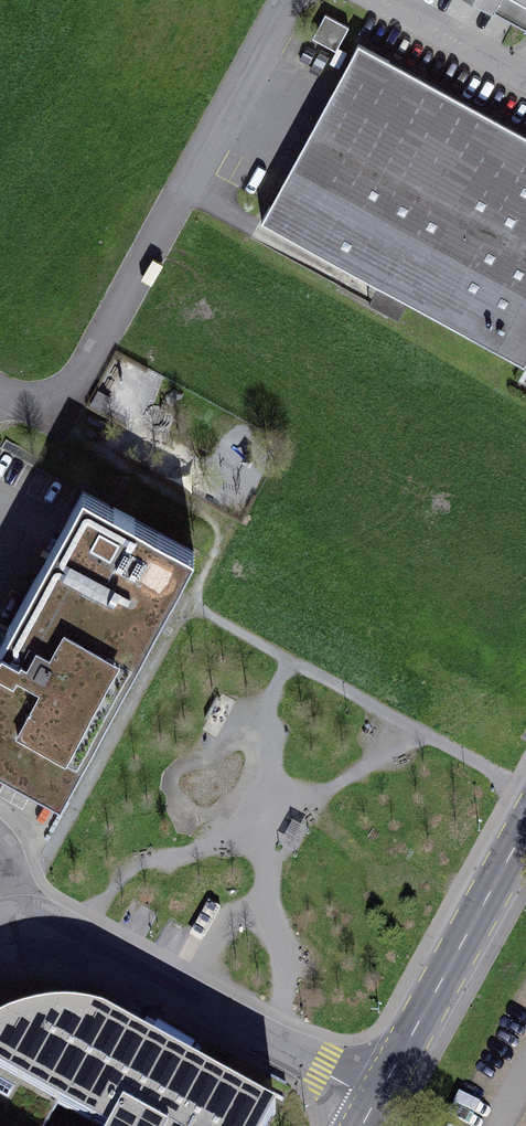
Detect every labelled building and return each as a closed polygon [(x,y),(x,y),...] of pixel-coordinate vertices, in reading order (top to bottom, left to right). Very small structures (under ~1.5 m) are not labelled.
[(259,224),(525,368),(525,131),(358,40),(259,224)] [(60,483),(0,593),(0,768),(51,791),(185,548),(60,483)] [(276,1114),(105,1019),(60,1011),(29,1017),(0,1026),(0,1125),(269,1125),(276,1114)]
